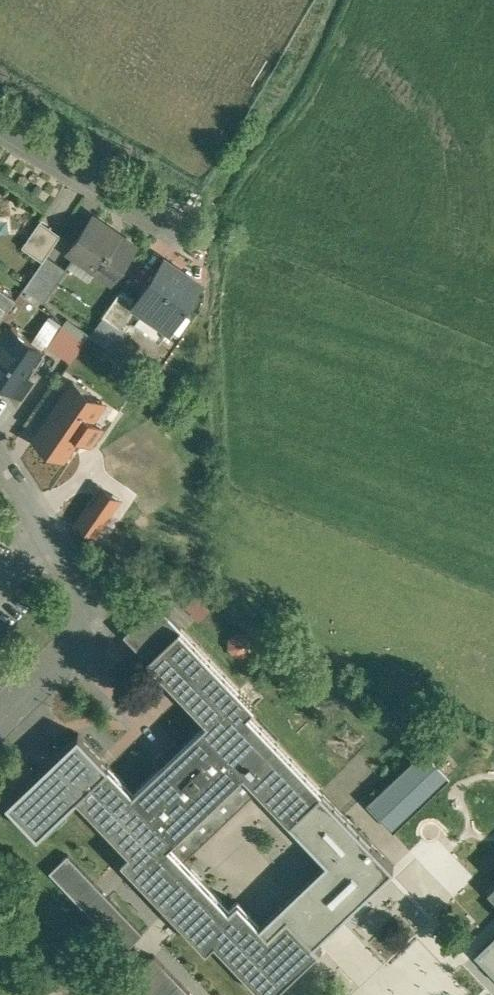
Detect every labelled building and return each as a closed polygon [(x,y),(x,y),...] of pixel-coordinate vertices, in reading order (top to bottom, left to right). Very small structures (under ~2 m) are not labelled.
[(110,228),(93,216),(69,251),(111,281),(121,267),(136,245),(134,244),(133,246),(109,229),(110,228)] [(41,220),(23,247),(43,261),(47,255),(61,234),(41,220)] [(67,269),(47,255),(43,261),(24,288),(25,288),(30,281),(49,294),(67,269)] [(200,283),(165,259),(134,303),(169,327),(200,283)] [(0,288),(0,306),(8,311),(16,299),(0,288)] [(120,289),(102,315),(124,330),(136,312),(126,306),(132,297),(120,289)] [(86,340),(63,324),(48,345),(72,361),(86,340)] [(12,326),(0,343),(0,379),(21,393),(32,378),(25,373),(43,348),(12,326)] [(73,381),(34,438),(63,457),(72,444),(68,441),(75,432),(90,443),(101,426),(82,413),(94,396),(73,381)] [(157,602),(124,633),(208,721),(181,746),(174,738),(153,758),(160,766),(134,791),(79,733),(7,801),(38,833),(78,796),(130,851),(122,859),(207,948),(215,940),(267,994),(270,994),(320,948),(317,945),(287,914),(269,932),(262,926),(238,900),(230,908),(169,844),(244,772),(291,821),(322,791),(248,712),(255,706),(157,602)] [(230,641),(243,658),(260,645),(247,628),(230,641)] [(423,752),(371,801),(370,801),(369,802),(394,829),(395,828),(395,827),(447,778),(449,777),(424,750),(422,752),(423,752)] [(330,860),(262,926),(269,932),(287,914),(317,945),(397,867),(322,791),(291,821),(330,860)] [(127,950),(146,933),(72,853),(54,871),(127,950)] [(477,954),(493,972),(493,938),(477,954)]
